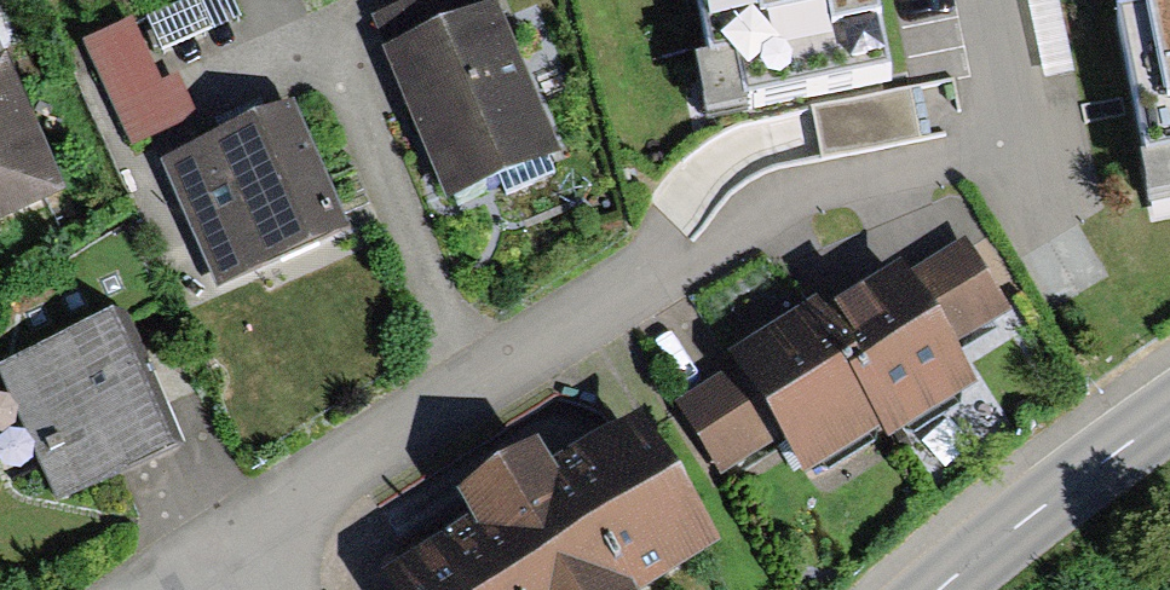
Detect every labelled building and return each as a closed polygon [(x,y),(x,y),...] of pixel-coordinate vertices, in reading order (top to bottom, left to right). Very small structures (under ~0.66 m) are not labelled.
[(146,18),(163,58),(240,24),(229,0),(187,0),(146,18)] [(407,1),(380,12),(393,44),(379,50),(400,99),(444,205),(562,156),(496,0),(406,0),(407,1)] [(711,64),(695,65),(707,120),(747,111),(746,105),(887,74),(871,0),(701,0),(711,64)] [(1116,18),(1149,163),(1142,162),(1148,204),(1169,198),(1169,7),(1116,18)] [(129,19),(84,38),(131,146),(196,119),(177,77),(158,86),(129,19)] [(62,199),(0,58),(0,226),(62,199)] [(248,123),(161,160),(215,284),(344,228),(290,104),(248,123)] [(981,383),(903,258),(828,305),(822,297),(731,353),(737,362),(683,395),(729,468),(778,438),(801,475),(880,426),(888,441),(981,383)] [(0,363),(0,378),(56,502),(181,447),(119,310),(0,363)] [(547,456),(534,436),(445,491),(461,517),(377,569),(390,589),(641,589),(719,542),(633,403),(547,456)]
